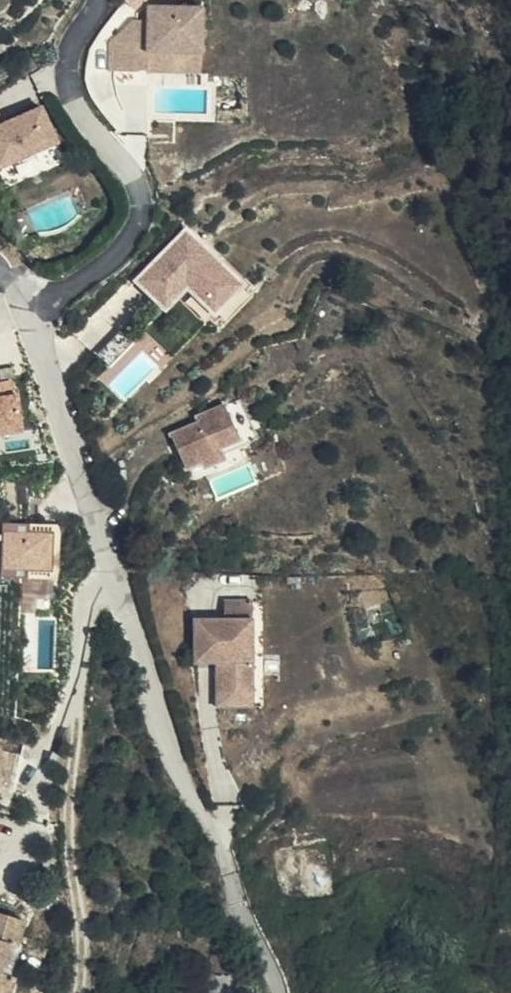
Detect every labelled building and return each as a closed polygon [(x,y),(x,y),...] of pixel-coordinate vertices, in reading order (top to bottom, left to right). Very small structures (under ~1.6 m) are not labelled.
[(137,24),(136,70),(148,70),(148,69),(149,55),(201,56),(202,11),(147,10),(147,25),(137,24)] [(136,70),(137,24),(132,24),(109,39),(108,69),(136,70)] [(149,55),(148,69),(201,70),(201,56),(149,55)] [(20,129),(14,98),(0,101),(0,133),(20,129)] [(0,133),(0,155),(4,173),(66,160),(58,121),(20,129),(0,133)] [(66,160),(4,173),(8,194),(70,180),(66,160)] [(192,226),(136,282),(165,311),(188,288),(216,316),(249,283),(192,226)] [(123,332),(97,357),(117,377),(142,352),(123,332)] [(23,432),(18,378),(0,379),(0,434),(23,432)] [(242,405),(198,422),(200,428),(172,439),(186,473),(205,465),(203,460),(241,444),(239,440),(254,434),(242,405)] [(241,444),(203,460),(205,465),(208,472),(229,463),(227,457),(258,444),(254,434),(239,440),(241,444)] [(4,573),(57,571),(55,521),(2,522),(4,573)] [(221,606),(221,625),(248,624),(249,695),(213,696),(214,712),(261,711),(259,606),(221,606)] [(221,625),(191,625),(192,668),(213,667),(213,696),(249,695),(248,624),(221,625)] [(189,912),(189,920),(208,920),(208,912),(189,912)] [(15,979),(8,976),(24,923),(0,915),(0,992),(11,992),(15,979)]
